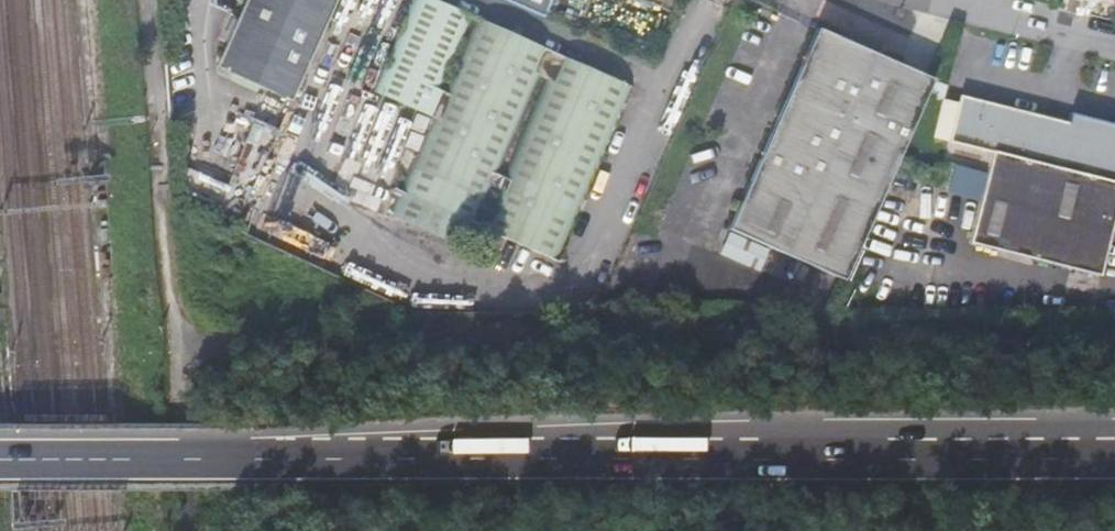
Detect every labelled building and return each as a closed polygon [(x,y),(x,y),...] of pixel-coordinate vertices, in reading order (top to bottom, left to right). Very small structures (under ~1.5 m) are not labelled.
[(219,68),(294,104),(300,90),(337,14),(345,0),(252,0),(219,68)] [(395,193),(400,195),(472,228),(552,264),(630,88),(431,0),(413,0),(370,93),(429,119),(414,151),(395,193)] [(551,13),(555,0),(510,0),(551,13)] [(927,83),(871,60),(842,48),(812,36),(728,238),(841,286),(927,83)] [(842,48),(871,60),(875,49),(847,37),(842,48)] [(957,103),(942,98),(932,137),(947,141),(957,103)] [(1068,116),(1065,125),(958,98),(957,103),(947,141),(947,143),(990,155),(969,244),(1100,277),(1114,223),(1114,127),(1068,116)] [(472,228),(400,195),(390,219),(461,252),(472,228)] [(766,254),(728,238),(721,254),(758,272),(766,254)]
